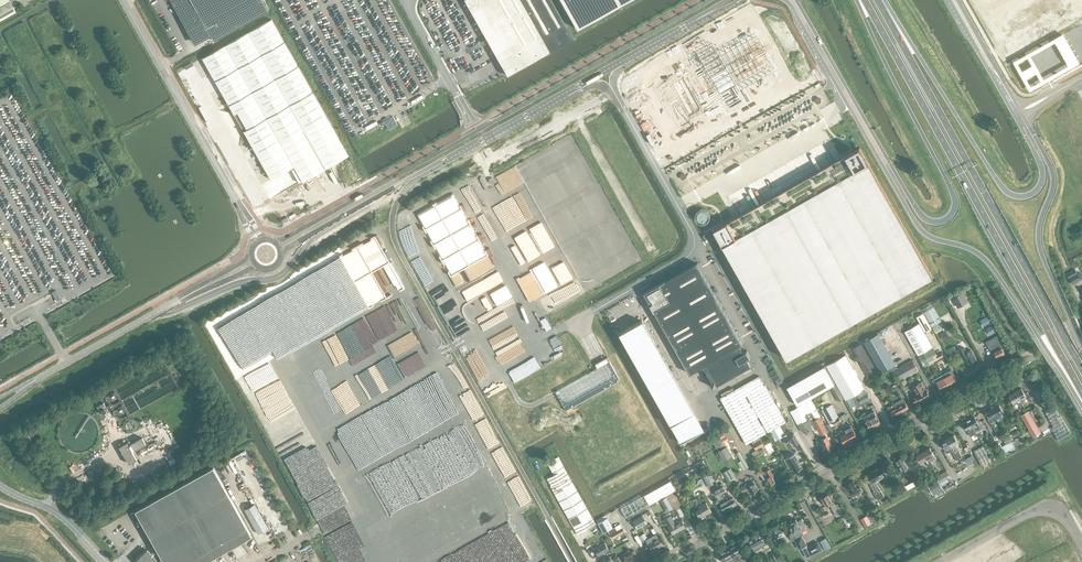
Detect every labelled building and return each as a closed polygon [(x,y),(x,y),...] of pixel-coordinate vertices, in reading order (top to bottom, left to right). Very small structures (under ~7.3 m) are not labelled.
[(268,10),(263,0),(170,0),(174,7),(175,7),(194,41),(209,32),(214,40),(268,10)] [(508,76),(524,66),(539,58),(550,51),(565,43),(573,38),(574,38),(552,0),(465,0),(508,76)] [(577,28),(628,0),(561,0),(577,28)] [(15,11),(10,1),(0,7),(0,20),(15,11)] [(271,179),(293,166),(295,167),(302,181),(315,174),(317,177),(318,177),(319,177),(322,175),(320,171),(348,155),(313,91),(271,19),(202,58),(244,131),(271,179)] [(703,64),(660,88),(680,123),(719,101),(727,116),(752,102),(744,87),(779,68),(759,32),(720,55),(713,43),(697,52),(703,64)] [(1013,61),(1030,91),(1079,63),(1063,33),(1013,61)] [(393,115),(384,119),(389,129),(398,124),(393,115)] [(721,225),(714,229),(723,245),(787,359),(933,277),(922,257),(860,147),(853,151),(841,158),(835,161),(738,216),(733,218),(721,225)] [(527,166),(508,175),(512,183),(531,173),(527,166)] [(565,199),(555,178),(546,182),(544,177),(539,180),(543,189),(549,187),(550,190),(546,192),(552,205),(565,199)] [(525,220),(538,214),(525,189),(512,196),(520,210),(515,213),(520,221),(522,220),(520,215),(522,214),(525,220)] [(702,207),(697,217),(707,222),(712,212),(702,207)] [(597,231),(608,255),(624,247),(618,234),(621,232),(616,222),(597,231)] [(502,253),(516,246),(510,233),(495,240),(502,253)] [(579,243),(566,249),(578,273),(590,267),(579,243)] [(474,251),(481,267),(492,263),(485,247),(474,251)] [(522,254),(510,258),(516,273),(528,268),(522,254)] [(456,281),(470,274),(463,259),(448,266),(456,281)] [(717,385),(751,366),(747,359),(751,357),(747,350),(744,352),(741,347),(739,348),(738,347),(743,344),(698,263),(666,281),(666,280),(660,283),(660,284),(644,293),(651,304),(650,304),(655,311),(690,373),(706,365),(707,366),(705,367),(713,381),(711,383),(713,387),(718,385),(717,385)] [(1075,269),(1066,274),(1069,278),(1077,273),(1075,269)] [(497,271),(483,278),(492,294),(506,286),(497,271)] [(1077,273),(1069,278),(1072,284),(1081,279),(1077,273)] [(458,283),(470,306),(484,298),(472,276),(458,283)] [(535,298),(530,287),(534,285),(532,280),(521,285),(529,301),(535,298)] [(56,289),(52,292),(57,300),(61,297),(56,289)] [(407,308),(415,304),(408,290),(381,303),(386,314),(389,312),(391,317),(407,309),(407,308)] [(957,306),(967,301),(962,294),(953,298),(957,306)] [(497,302),(505,318),(508,317),(509,319),(520,314),(511,295),(497,302)] [(473,309),(483,330),(498,323),(487,301),(473,309)] [(931,326),(941,320),(933,306),(924,312),(931,326)] [(405,342),(430,330),(420,310),(410,315),(410,314),(382,329),(384,332),(389,329),(392,333),(396,331),(401,341),(403,339),(405,342)] [(923,313),(916,317),(925,331),(932,327),(923,313)] [(988,316),(982,319),(985,324),(985,325),(991,322),(991,321),(988,316)] [(641,320),(618,333),(680,443),(704,430),(641,320)] [(936,333),(945,328),(941,321),(932,326),(936,333)] [(905,332),(906,333),(914,349),(918,347),(921,353),(933,347),(919,323),(905,332)] [(944,340),(950,337),(946,329),(940,333),(944,340)] [(489,338),(497,354),(511,347),(503,331),(489,338)] [(997,349),(993,352),(997,357),(1004,353),(1001,347),(1000,345),(996,337),(989,341),(992,346),(994,345),(996,348),(997,349)] [(881,373),(890,368),(896,365),(896,364),(883,342),(868,351),(881,373)] [(877,371),(862,343),(852,348),(868,376),(877,371)] [(945,350),(948,356),(957,351),(953,345),(945,350)] [(964,346),(958,350),(964,360),(966,358),(969,363),(976,359),(971,349),(967,351),(964,346)] [(925,367),(930,364),(944,356),(941,351),(937,353),(934,347),(924,353),(919,356),(925,367)] [(846,400),(865,389),(846,355),(826,366),(846,400)] [(896,365),(890,368),(898,382),(919,371),(912,359),(898,367),(896,365)] [(620,380),(609,361),(597,368),(596,368),(555,391),(557,395),(565,410),(620,380)] [(801,403),(810,398),(835,384),(825,366),(787,387),(797,405),(801,403)] [(954,375),(952,370),(943,374),(944,377),(949,385),(957,381),(953,375),(954,375)] [(941,390),(949,385),(944,377),(943,374),(942,373),(932,378),(936,385),(937,384),(941,390)] [(759,376),(720,397),(746,444),(752,441),(759,437),(766,433),(745,396),(764,385),(759,376)] [(921,401),(930,395),(926,389),(921,381),(913,386),(917,394),(912,397),(916,403),(921,400),(921,401)] [(745,396),(766,433),(786,422),(765,384),(764,385),(745,396)] [(836,385),(831,388),(838,401),(843,397),(836,385)] [(1022,388),(1015,391),(1022,403),(1024,402),(1024,401),(1022,398),(1026,396),(1029,402),(1033,401),(1027,391),(1025,393),(1022,388)] [(1039,401),(1046,397),(1041,388),(1034,393),(1039,401)] [(865,389),(846,400),(852,410),(863,405),(861,403),(870,398),(865,389)] [(1009,395),(1013,403),(1017,401),(1018,404),(1018,405),(1019,405),(1021,409),(1024,407),(1022,403),(1015,391),(1009,395)] [(812,412),(817,409),(810,398),(801,403),(801,405),(798,407),(790,411),(794,418),(798,425),(808,420),(805,415),(812,411),(812,412)] [(893,416),(906,409),(909,408),(904,400),(897,404),(896,403),(887,407),(893,416)] [(104,402),(97,406),(101,414),(108,410),(104,402)] [(821,410),(829,423),(831,427),(834,425),(841,421),(832,404),(821,410)] [(994,408),(1001,421),(1004,420),(1000,414),(1004,412),(1000,404),(994,408)] [(1071,434),(1060,415),(1058,416),(1053,407),(1045,411),(1054,427),(1052,428),(1059,441),(1071,434)] [(1001,421),(994,408),(988,411),(988,412),(986,413),(989,419),(991,418),(992,419),(995,417),(999,423),(1001,421)] [(798,425),(802,431),(814,424),(819,432),(818,433),(817,434),(820,439),(821,439),(824,444),(823,444),(825,448),(822,450),(824,454),(827,452),(827,453),(830,451),(834,449),(827,436),(825,433),(831,430),(828,424),(827,424),(825,425),(822,420),(824,418),(822,416),(820,417),(821,416),(817,409),(812,412),(812,411),(805,415),(808,420),(798,425)] [(869,413),(876,426),(882,423),(877,415),(876,415),(874,410),(869,413)] [(1038,431),(1027,412),(1022,415),(1033,434),(1038,431)] [(876,426),(869,413),(863,417),(866,421),(865,421),(870,429),(876,426)] [(969,420),(975,430),(976,432),(979,430),(980,429),(981,430),(984,428),(984,427),(981,421),(979,422),(978,420),(977,420),(975,416),(969,420)] [(793,425),(790,420),(781,425),(784,430),(793,425)] [(976,433),(975,430),(969,420),(963,423),(968,431),(970,435),(973,433),(974,434),(976,433)] [(858,437),(853,428),(851,425),(845,428),(846,430),(851,440),(858,437)] [(774,438),(783,432),(780,426),(770,432),(774,438)] [(1006,433),(1004,428),(996,432),(998,437),(1006,433)] [(842,441),(843,440),(845,444),(851,440),(846,430),(844,432),(840,435),(839,433),(835,435),(839,443),(842,441)] [(30,431),(27,432),(22,436),(26,443),(32,440),(35,438),(30,431)] [(711,438),(714,442),(723,460),(732,455),(724,442),(728,440),(726,436),(724,437),(722,432),(711,438)] [(784,437),(786,443),(792,440),(795,445),(800,442),(795,432),(784,437)] [(1006,445),(1011,441),(1014,440),(1014,439),(1011,433),(1002,438),(1006,445)] [(955,445),(959,443),(954,434),(948,438),(956,452),(958,451),(955,445)] [(994,446),(998,444),(992,434),(989,436),(994,446)] [(1024,434),(1014,439),(1014,440),(1011,441),(1006,445),(1000,448),(1002,452),(1003,454),(1010,450),(1011,451),(1016,448),(1028,441),(1024,434)] [(129,464),(137,459),(132,451),(134,450),(146,444),(142,437),(131,444),(129,445),(127,442),(119,447),(129,464)] [(941,441),(948,453),(952,451),(954,454),(956,452),(948,438),(941,441)] [(761,439),(753,443),(756,449),(764,445),(761,439)] [(983,466),(992,461),(983,446),(974,451),(983,466)] [(923,451),(931,466),(933,465),(931,461),(936,458),(930,447),(923,451)] [(916,455),(920,463),(925,460),(929,467),(931,466),(923,451),(916,455)] [(738,462),(742,470),(749,466),(742,455),(739,457),(737,453),(741,460),(738,462)] [(795,453),(784,459),(789,468),(792,466),(795,472),(803,468),(795,453)] [(901,471),(906,468),(909,467),(903,456),(895,460),(901,471)] [(596,524),(569,476),(558,457),(551,461),(555,468),(551,470),(553,475),(547,478),(551,486),(549,487),(576,535),(596,524)] [(876,482),(887,475),(886,473),(889,471),(885,464),(882,466),(882,465),(868,473),(872,480),(869,481),(874,491),(873,491),(878,499),(884,496),(883,493),(880,488),(876,482)] [(251,534),(213,467),(135,510),(161,557),(158,560),(147,549),(135,561),(137,561),(198,561),(196,557),(211,549),(214,554),(220,551),(216,546),(221,543),(225,549),(230,546),(227,540),(237,534),(240,540),(241,541),(252,536),(251,534)] [(729,480),(735,477),(730,469),(724,472),(729,480)] [(764,480),(765,479),(769,486),(776,482),(773,478),(774,477),(769,469),(764,472),(764,471),(763,471),(762,471),(761,471),(760,471),(760,472),(760,473),(760,474),(764,480)] [(707,478),(710,482),(710,483),(715,480),(712,475),(707,478)] [(946,476),(939,480),(938,480),(941,486),(949,481),(946,476)] [(621,508),(626,518),(675,490),(670,480),(621,508)] [(749,488),(752,493),(759,489),(755,482),(754,482),(753,480),(739,487),(742,491),(749,488)] [(941,486),(938,480),(937,480),(928,485),(934,494),(943,489),(941,486)] [(853,481),(852,481),(850,482),(849,482),(847,482),(848,484),(847,484),(849,488),(848,489),(850,493),(851,492),(854,497),(860,493),(863,491),(860,487),(857,488),(853,481)] [(914,481),(905,485),(908,490),(917,485),(914,481)] [(719,488),(731,508),(737,504),(732,496),(731,497),(724,485),(719,488)] [(723,502),(720,504),(724,511),(731,508),(719,488),(715,490),(718,496),(720,495),(723,502)] [(826,506),(830,504),(837,516),(843,512),(840,506),(837,508),(834,501),(832,502),(828,494),(821,497),(826,506)] [(667,511),(672,508),(666,496),(660,500),(667,511)] [(700,508),(696,511),(700,518),(712,512),(706,502),(698,506),(700,508)] [(255,503),(244,509),(258,534),(268,528),(255,503)] [(667,517),(663,519),(673,534),(685,527),(681,519),(675,522),(670,515),(668,513),(666,514),(667,517)] [(642,515),(632,520),(637,529),(647,523),(642,515)] [(848,527),(851,525),(846,515),(842,517),(848,527)] [(871,523),(867,515),(861,519),(865,527),(871,523)] [(612,527),(607,517),(597,523),(603,533),(612,527)] [(802,519),(798,521),(796,518),(793,520),(792,520),(791,520),(789,521),(789,522),(788,523),(791,528),(793,532),(791,533),(790,535),(792,539),(794,540),(795,539),(800,548),(802,547),(807,557),(822,549),(818,542),(808,548),(806,545),(807,544),(802,535),(803,534),(802,531),(806,529),(805,526),(806,525),(802,519)] [(613,538),(625,531),(620,523),(608,530),(613,538)] [(761,532),(752,537),(748,540),(751,543),(748,544),(751,549),(761,543),(762,546),(767,543),(761,532)] [(644,533),(638,536),(641,541),(647,538),(644,533)] [(649,547),(652,551),(662,546),(656,535),(646,540),(647,543),(645,545),(647,548),(649,547)] [(826,537),(820,541),(825,550),(831,547),(826,537)] [(597,556),(609,550),(604,542),(593,548),(597,556)] [(738,543),(733,546),(740,559),(743,558),(740,552),(742,551),(738,543)] [(733,546),(728,549),(736,561),(740,559),(733,546)] [(723,551),(729,561),(735,561),(736,561),(728,549),(723,551)] [(624,557),(627,561),(633,561),(639,559),(634,550),(633,551),(634,552),(624,557)] [(723,551),(718,554),(723,561),(725,560),(726,561),(729,561),(723,551)] [(771,556),(774,561),(781,561),(776,554),(771,556)]
